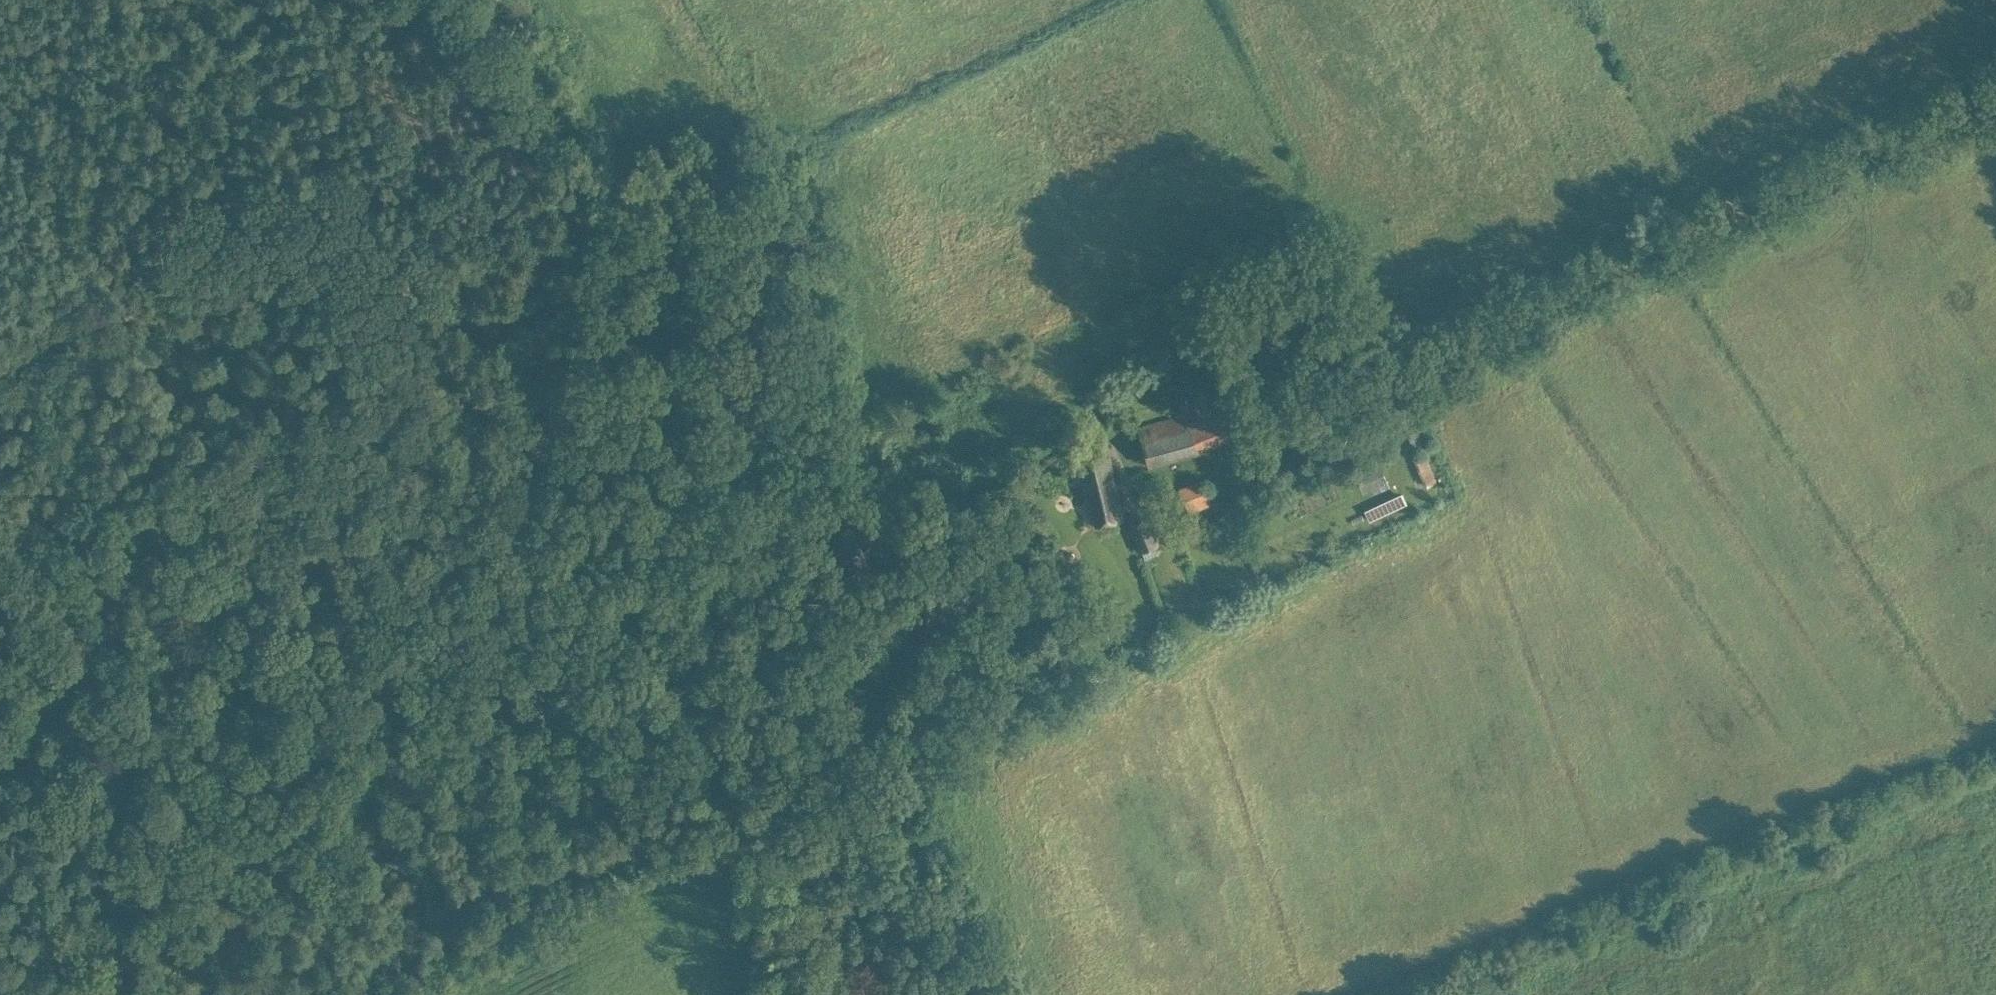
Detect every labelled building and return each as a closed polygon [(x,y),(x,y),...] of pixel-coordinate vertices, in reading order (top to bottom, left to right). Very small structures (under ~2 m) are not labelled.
[(1149,465),(1197,450),(1245,431),(1226,387),(1179,403),(1182,412),(1138,425),(1149,465)] [(1107,464),(1101,443),(1078,448),(1096,523),(1120,517),(1108,464),(1107,464)] [(1424,450),(1413,454),(1425,485),(1436,481),(1424,450)] [(1178,486),(1189,513),(1213,503),(1202,477),(1178,486)] [(1354,522),(1393,505),(1387,491),(1348,507),(1354,522)] [(1130,521),(1141,549),(1159,543),(1148,514),(1130,521)]
